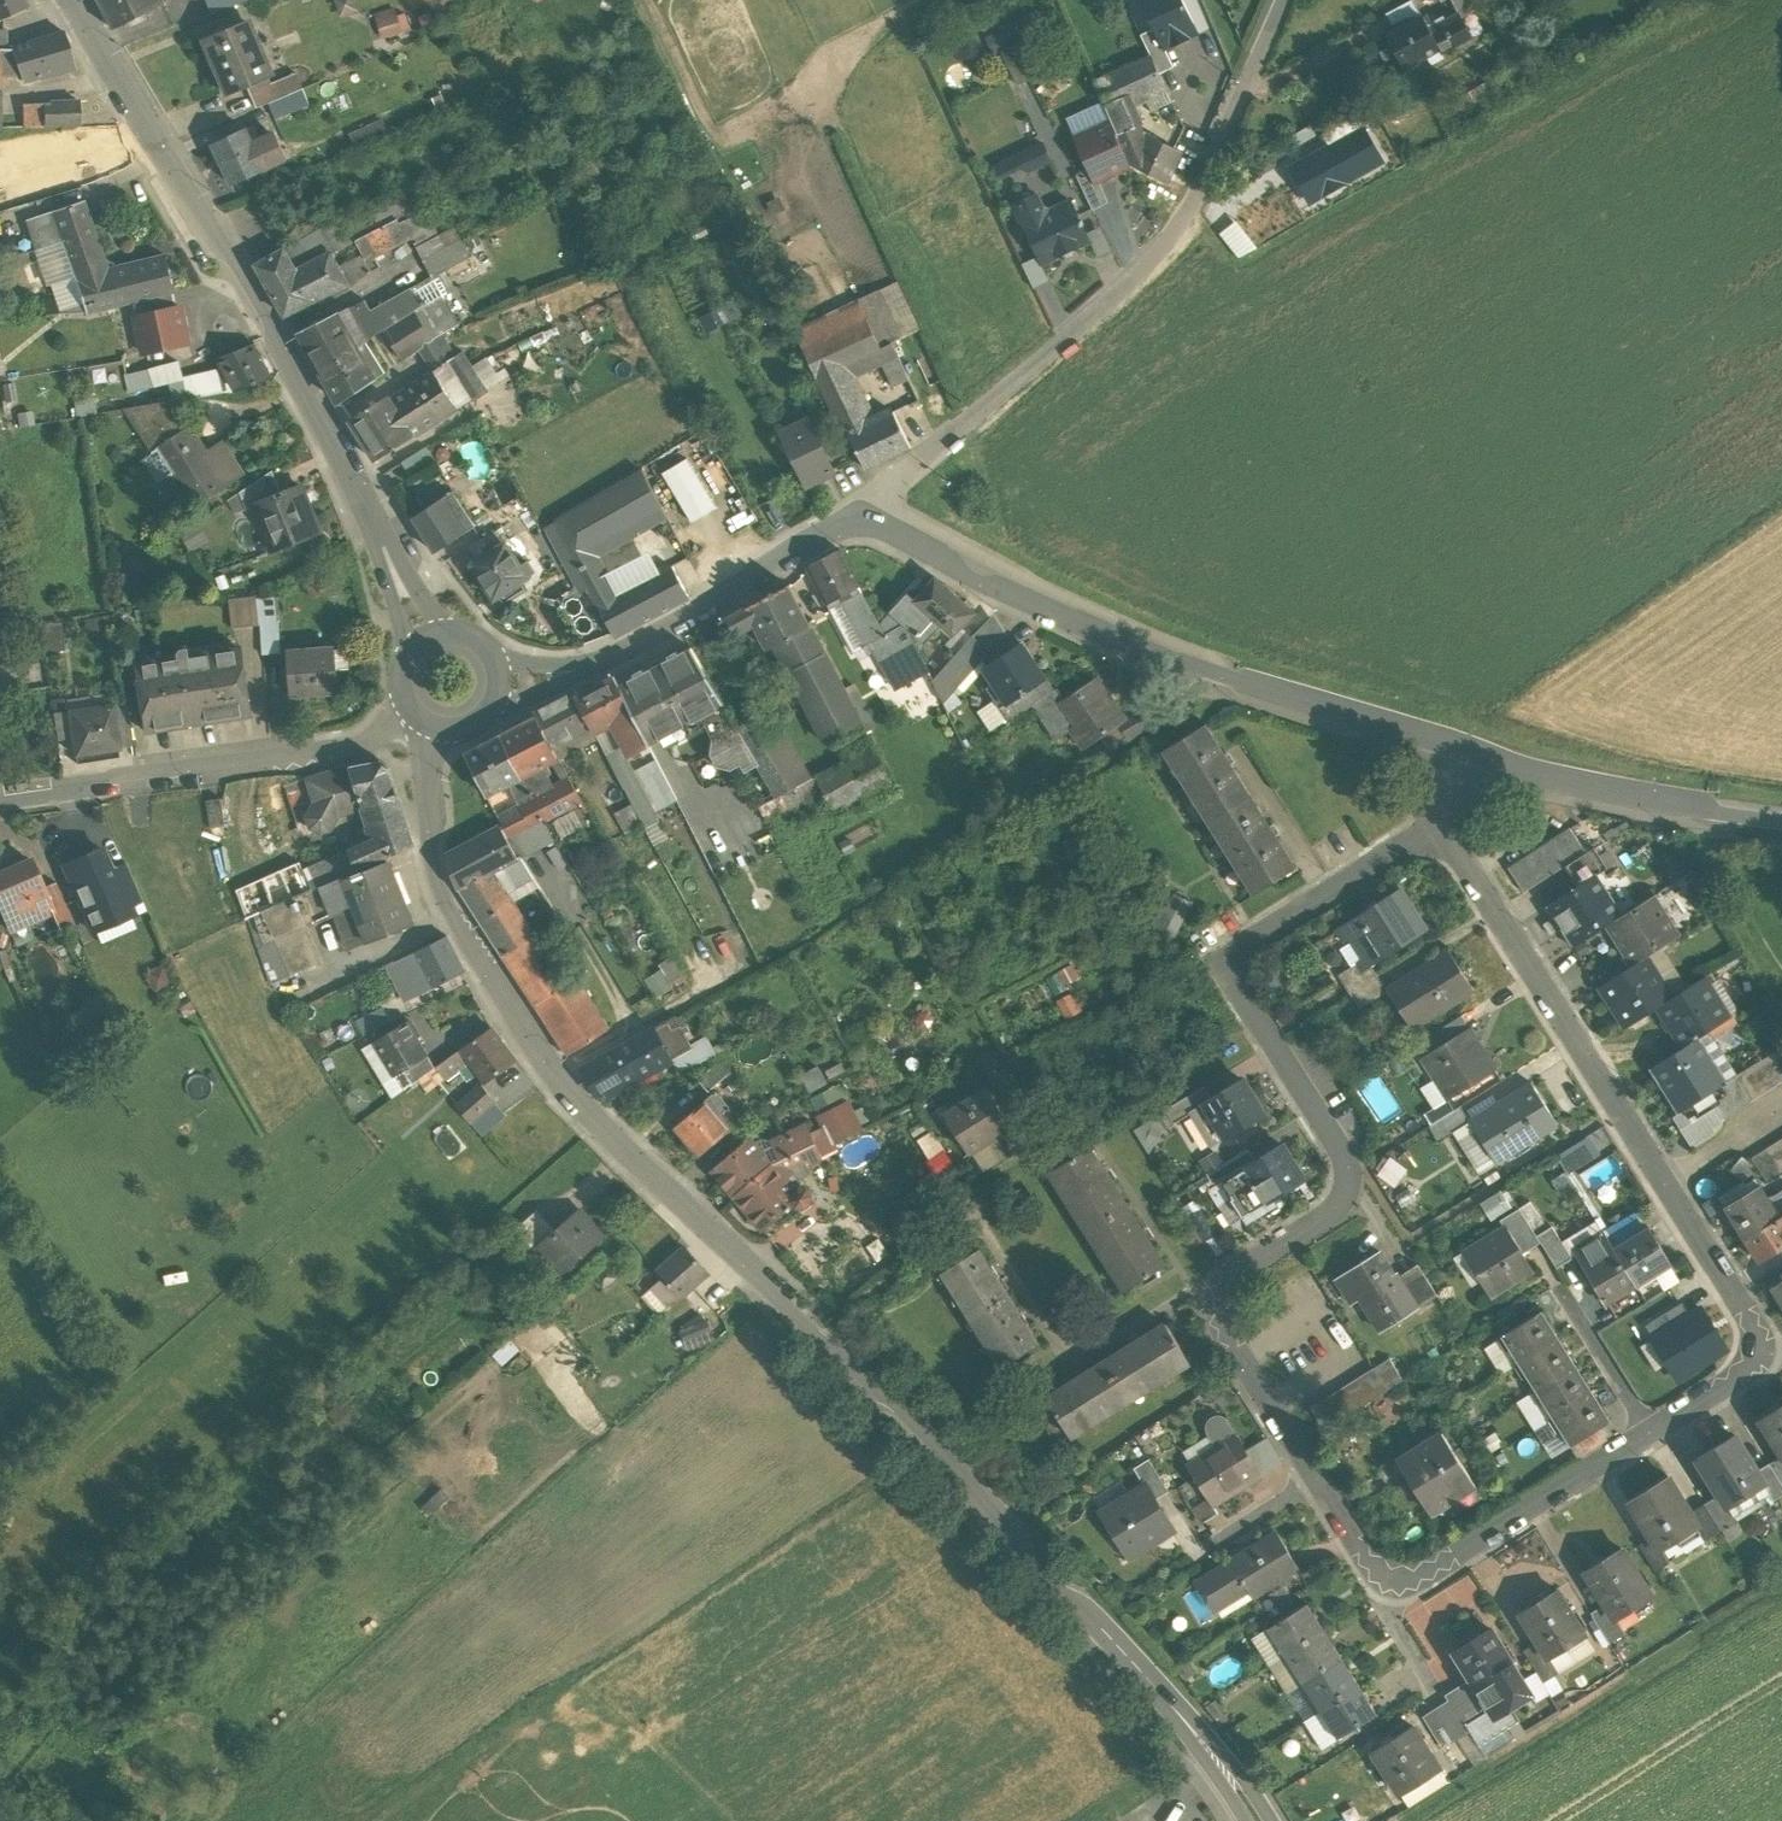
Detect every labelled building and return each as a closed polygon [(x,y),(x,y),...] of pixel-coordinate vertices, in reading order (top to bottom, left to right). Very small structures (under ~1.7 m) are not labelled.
[(28,6),(26,0),(0,0),(0,17),(28,6)] [(114,29),(165,4),(164,0),(99,0),(114,29)] [(210,13),(235,4),(233,0),(205,0),(210,13)] [(1163,48),(1198,31),(1184,0),(1140,0),(1153,28),(1163,48)] [(375,14),(380,36),(410,29),(405,7),(375,14)] [(1424,16),(1387,35),(1405,69),(1440,50),(1441,50),(1432,32),(1424,16)] [(1461,16),(1432,32),(1441,50),(1440,50),(1442,54),(1473,38),(1461,16)] [(245,20),(205,37),(228,94),(269,77),(245,20)] [(1151,57),(1159,73),(1172,67),(1163,48),(1153,28),(1140,34),(1151,57)] [(62,31),(10,48),(11,50),(18,71),(22,80),(38,76),(40,81),(75,69),(62,31)] [(0,49),(0,73),(18,71),(11,50),(4,49),(0,49)] [(1151,57),(1094,83),(1107,112),(1124,104),(1144,95),(1146,101),(1167,91),(1159,73),(1151,57)] [(296,73),(250,92),(257,108),(269,103),(303,88),(296,73)] [(303,88),(269,103),(275,118),(309,103),(303,88)] [(79,102),(43,104),(43,127),(79,127),(79,102)] [(43,104),(23,105),(23,128),(43,127),(43,104)] [(1142,144),(1124,104),(1107,112),(1131,165),(1142,144)] [(381,120),(348,134),(352,144),(367,138),(368,140),(386,132),(381,120)] [(1110,123),(1075,139),(1089,170),(1094,182),(1098,180),(1130,166),(1110,123)] [(1363,128),(1291,169),(1311,202),(1382,162),(1363,128)] [(254,147),(245,129),(212,144),(231,185),(286,160),(276,137),(254,147)] [(1179,151),(1147,134),(1142,144),(1131,165),(1167,184),(1182,157),(1179,151)] [(1044,143),(1015,157),(1020,167),(1028,170),(1051,159),(1044,143)] [(1015,157),(995,167),(999,176),(1020,167),(1015,157)] [(1094,182),(1089,170),(1077,175),(1093,209),(1109,202),(1098,180),(1094,182)] [(1071,200),(1051,210),(1043,207),(1036,193),(1013,204),(1042,264),(1091,240),(1083,224),(1084,224),(1082,219),(1081,220),(1071,200)] [(363,256),(339,268),(347,283),(347,284),(370,271),(364,258),(373,253),(375,256),(416,234),(416,232),(430,225),(421,208),(414,197),(345,231),(337,218),(320,228),(335,251),(355,240),(363,256)] [(81,202),(50,213),(60,242),(36,250),(50,286),(73,278),(85,312),(132,301),(173,291),(174,290),(166,256),(107,270),(81,202)] [(50,213),(26,221),(36,250),(60,242),(50,213)] [(1239,256),(1258,242),(1242,220),(1222,234),(1239,256)] [(320,228),(256,265),(281,309),(289,313),(347,284),(347,283),(339,268),(331,253),(335,251),(320,228)] [(437,236),(415,247),(422,260),(443,249),(437,236)] [(443,249),(422,260),(435,285),(472,267),(459,241),(443,249)] [(73,278),(50,286),(59,313),(85,312),(73,278)] [(390,303),(376,310),(374,318),(382,332),(415,310),(421,306),(411,289),(389,301),(390,303)] [(173,291),(132,301),(135,316),(176,307),(173,291)] [(364,302),(338,314),(301,331),(339,402),(385,373),(366,342),(382,332),(374,318),(364,302)] [(858,303),(795,334),(802,348),(866,318),(858,303)] [(176,307),(135,316),(144,353),(188,343),(180,306),(176,307)] [(415,310),(383,331),(402,360),(418,349),(433,339),(415,310)] [(866,318),(802,348),(817,379),(842,367),(871,354),(880,349),(879,347),(866,318)] [(439,347),(433,339),(418,349),(431,370),(447,360),(439,347)] [(890,342),(879,347),(880,349),(871,354),(876,365),(881,363),(897,355),(890,342)] [(452,357),(444,344),(439,347),(447,360),(452,357)] [(252,346),(217,359),(234,390),(235,393),(271,377),(252,346)] [(472,367),(462,351),(452,357),(447,360),(431,370),(433,373),(434,372),(442,383),(454,376),(470,400),(487,389),(472,367)] [(897,355),(881,363),(892,387),(908,379),(897,355)] [(495,374),(484,359),(472,367),(487,389),(500,382),(499,381),(495,374)] [(136,388),(183,379),(179,360),(132,369),(136,388)] [(851,374),(846,376),(842,367),(817,379),(844,437),(849,435),(848,433),(868,423),(849,382),(854,380),(851,374)] [(503,369),(495,374),(499,381),(507,376),(503,369)] [(223,370),(209,376),(216,393),(234,390),(223,370)] [(433,373),(390,400),(413,436),(457,408),(441,384),(442,383),(434,372),(433,373)] [(387,395),(349,420),(375,461),(413,436),(390,400),(388,397),(387,395)] [(184,399),(152,404),(155,420),(186,414),(184,399)] [(152,404),(121,409),(135,430),(155,420),(152,404)] [(868,423),(848,433),(849,435),(865,469),(911,446),(893,411),(868,423)] [(186,414),(155,420),(135,430),(150,453),(151,454),(156,450),(155,448),(188,427),(186,414)] [(809,421),(780,435),(804,484),(833,469),(809,421)] [(188,427),(155,448),(156,450),(171,472),(165,475),(166,477),(167,478),(170,476),(192,508),(242,474),(226,450),(211,460),(188,427)] [(426,446),(401,462),(410,478),(436,462),(426,446)] [(171,472),(156,450),(151,454),(165,475),(171,472)] [(150,453),(141,459),(157,483),(166,477),(165,475),(151,454),(150,453)] [(686,521),(712,510),(689,455),(663,467),(686,521)] [(642,469),(600,495),(601,495),(546,527),(582,591),(588,589),(598,607),(614,598),(600,576),(585,549),(603,540),(608,549),(639,532),(634,523),(662,508),(642,469)] [(271,471),(238,492),(245,509),(253,506),(260,503),(259,501),(280,493),(271,471)] [(280,493),(259,501),(260,503),(253,506),(270,551),(318,532),(310,512),(308,512),(297,487),(280,493)] [(474,525),(452,492),(443,498),(465,531),(474,525)] [(443,498),(413,518),(435,551),(465,531),(443,498)] [(186,531),(195,545),(207,538),(199,524),(186,531)] [(499,527),(467,546),(476,560),(503,542),(507,540),(499,527)] [(503,542),(476,560),(470,564),(493,598),(507,589),(512,596),(524,588),(519,582),(527,577),(526,576),(533,571),(526,561),(519,565),(503,542)] [(840,549),(808,566),(808,568),(826,604),(838,598),(859,587),(840,549)] [(614,598),(598,607),(615,638),(689,598),(672,566),(659,574),(654,565),(644,571),(649,580),(614,598)] [(916,600),(915,602),(942,625),(953,635),(974,611),(936,578),(916,600)] [(825,654),(788,584),(729,617),(737,632),(754,622),(768,650),(782,643),(785,648),(786,647),(797,669),(825,654)] [(859,587),(838,598),(840,602),(846,605),(868,645),(871,644),(885,636),(884,634),(859,587)] [(942,625),(915,602),(916,600),(907,592),(890,611),(904,623),(926,642),(942,625)] [(260,623),(258,593),(230,595),(232,624),(260,623)] [(278,621),(260,622),(262,655),(281,653),(278,621)] [(904,623),(884,634),(885,636),(871,644),(896,689),(928,672),(924,664),(918,652),(904,623)] [(926,642),(904,623),(918,652),(926,642)] [(953,657),(932,680),(943,701),(981,660),(977,655),(984,650),(974,635),(953,657)] [(984,650),(977,655),(981,660),(985,667),(1015,646),(1007,635),(984,650)] [(985,667),(983,668),(993,683),(987,687),(1009,720),(1033,704),(1054,689),(1032,657),(1029,659),(1019,644),(1015,646),(985,667)] [(941,646),(924,664),(928,672),(932,680),(953,657),(941,646)] [(670,659),(644,672),(643,670),(634,674),(636,677),(618,686),(632,713),(648,745),(701,717),(712,739),(710,754),(716,766),(731,770),(740,764),(745,772),(759,764),(736,724),(692,647),(679,654),(677,652),(669,656),(670,659)] [(334,648),(286,651),(289,695),(337,691),(334,648)] [(239,649),(189,657),(188,649),(181,650),(178,655),(179,658),(133,665),(143,731),(250,714),(239,649)] [(825,654),(797,669),(836,743),(851,735),(864,728),(825,654)] [(613,676),(577,695),(593,726),(596,732),(613,723),(632,713),(618,686),(613,676)] [(932,680),(901,697),(912,718),(943,701),(932,680)] [(1063,698),(1056,688),(1054,689),(1033,704),(1056,738),(1076,725),(1089,744),(1101,736),(1119,724),(1125,719),(1114,702),(1107,707),(1090,680),(1063,698)] [(575,691),(534,713),(536,717),(552,747),(593,726),(577,695),(575,691)] [(125,703),(111,705),(117,748),(132,746),(125,703)] [(111,705),(67,712),(73,754),(75,754),(76,764),(117,758),(116,748),(117,748),(111,705)] [(1145,707),(1125,719),(1119,724),(1127,739),(1155,723),(1145,707)] [(804,783),(761,710),(736,724),(778,795),(779,797),(804,783)] [(632,713),(613,723),(620,736),(621,736),(631,755),(649,746),(648,745),(632,713)] [(536,717),(501,736),(522,776),(530,772),(557,758),(552,747),(536,717)] [(1119,724),(1101,736),(1109,749),(1127,739),(1119,724)] [(1204,726),(1166,750),(1211,821),(1249,797),(1204,726)] [(861,753),(816,776),(835,812),(892,782),(864,728),(851,735),(861,753)] [(522,776),(501,736),(466,754),(487,795),(510,783),(522,776)] [(620,747),(608,754),(623,789),(638,781),(620,747)] [(366,808),(368,815),(401,805),(389,766),(378,760),(350,766),(349,767),(358,796),(359,795),(361,800),(363,800),(366,808)] [(349,767),(307,780),(307,781),(315,805),(311,806),(305,817),(308,826),(320,833),(331,830),(336,820),(335,817),(348,813),(366,808),(363,800),(361,800),(359,795),(358,796),(349,767)] [(660,769),(647,776),(659,800),(672,793),(660,769)] [(538,779),(533,777),(530,772),(522,776),(531,794),(543,788),(538,779)] [(531,794),(522,776),(510,783),(511,790),(519,804),(530,826),(531,826),(544,819),(531,794)] [(570,780),(548,791),(543,788),(531,794),(544,819),(582,800),(570,780)] [(299,829),(311,837),(313,841),(353,829),(348,813),(335,817),(336,820),(331,830),(320,833),(308,826),(305,817),(311,806),(315,805),(307,781),(285,788),(299,829)] [(778,795),(759,806),(764,816),(783,805),(779,797),(778,795)] [(1249,797),(1211,821),(1256,893),(1294,869),(1249,797)] [(225,827),(219,799),(205,802),(211,830),(225,827)] [(519,804),(498,815),(509,837),(530,826),(519,804)] [(413,845),(401,805),(368,815),(370,823),(366,828),(362,831),(365,839),(359,842),(360,843),(350,847),(350,853),(357,870),(413,845)] [(544,819),(531,826),(539,841),(552,834),(544,819)] [(518,859),(499,827),(446,854),(444,854),(457,891),(460,889),(480,921),(512,901),(507,894),(534,879),(521,858),(518,859)] [(1586,853),(1571,829),(1558,837),(1573,861),(1586,853)] [(1573,861),(1558,837),(1546,845),(1561,869),(1566,866),(1573,861)] [(1561,869),(1546,845),(1534,852),(1549,877),(1561,869)] [(1573,861),(1566,866),(1579,886),(1596,875),(1597,877),(1608,870),(1594,848),(1573,861)] [(102,849),(64,865),(93,931),(129,915),(125,908),(119,894),(121,893),(110,869),(102,849)] [(1549,877),(1534,852),(1522,860),(1537,884),(1549,877)] [(350,853),(303,874),(311,891),(357,870),(350,853)] [(0,872),(0,905),(8,923),(18,918),(28,922),(51,912),(53,912),(42,887),(30,859),(0,872)] [(1522,860),(1509,868),(1524,893),(1537,884),(1522,860)] [(387,861),(321,888),(331,911),(353,903),(368,942),(412,924),(387,861)] [(125,862),(110,869),(121,893),(119,894),(125,908),(142,900),(125,862)] [(298,863),(236,891),(247,920),(254,917),(305,894),(311,891),(303,874),(298,863)] [(1579,886),(1548,906),(1573,947),(1606,926),(1622,916),(1597,877),(1596,875),(1579,886)] [(55,882),(42,887),(53,912),(51,912),(58,928),(73,921),(55,882)] [(1399,889),(1343,925),(1364,958),(1369,965),(1370,965),(1425,930),(1399,889)] [(1156,921),(1172,933),(1195,903),(1179,891),(1156,921)] [(305,894),(254,917),(265,941),(275,936),(292,973),(320,961),(299,914),(311,909),(305,894)] [(1622,916),(1606,926),(1631,967),(1648,957),(1680,936),(1655,895),(1622,916)] [(534,935),(512,901),(480,921),(503,955),(534,935)] [(576,977),(566,984),(534,935),(503,955),(503,956),(504,956),(568,1056),(609,1028),(576,977)] [(447,936),(397,961),(416,997),(465,972),(447,936)] [(1448,950),(1387,988),(1412,1028),(1473,990),(1448,950)] [(673,956),(660,962),(674,992),(687,986),(673,956)] [(1631,967),(1599,987),(1625,1028),(1657,1008),(1673,997),(1648,957),(1631,967)] [(1364,958),(1338,975),(1350,994),(1378,977),(1370,965),(1369,965),(1364,958)] [(416,997),(397,961),(387,965),(406,1002),(416,997)] [(1378,977),(1350,994),(1359,1007),(1386,990),(1378,977)] [(1673,997),(1657,1008),(1683,1048),(1699,1038),(1732,1017),(1706,977),(1673,997)] [(382,1008),(356,1021),(364,1036),(390,1023),(382,1008)] [(676,1019),(639,1039),(656,1064),(690,1045),(676,1019)] [(409,1020),(374,1041),(396,1076),(404,1071),(427,1056),(416,1039),(419,1037),(409,1020)] [(1468,1027),(1422,1056),(1449,1099),(1495,1070),(1468,1027)] [(491,1028),(461,1049),(469,1060),(486,1083),(515,1061),(491,1028)] [(1683,1048),(1650,1069),(1678,1113),(1727,1082),(1699,1038),(1683,1048)] [(639,1039),(584,1069),(597,1091),(609,1084),(612,1090),(657,1066),(656,1064),(639,1039)] [(1772,1054),(1781,1070),(1781,1048),(1772,1054)] [(461,1049),(438,1066),(446,1077),(469,1060),(461,1049)] [(427,1056),(404,1071),(412,1084),(435,1068),(427,1056)] [(719,1062),(699,1080),(709,1091),(729,1072),(719,1062)] [(1211,1098),(1207,1100),(1208,1102),(1217,1117),(1215,1118),(1227,1137),(1264,1114),(1252,1095),(1250,1096),(1240,1080),(1211,1098)] [(1469,1121),(1470,1123),(1484,1145),(1496,1164),(1558,1125),(1531,1083),(1469,1121)] [(480,1085),(456,1105),(470,1121),(494,1100),(480,1085)] [(1204,1086),(1166,1109),(1175,1123),(1208,1102),(1207,1100),(1211,1098),(1204,1086)] [(1022,1145),(987,1089),(945,1116),(980,1171),(1022,1145)] [(729,1106),(715,1091),(706,1100),(719,1115),(729,1106)] [(494,1100),(470,1121),(483,1136),(507,1115),(494,1100)] [(719,1115),(706,1100),(676,1126),(702,1155),(731,1129),(719,1115)] [(1460,1106),(1429,1126),(1439,1142),(1470,1123),(1469,1121),(1460,1106)] [(848,1107),(822,1120),(826,1129),(827,1129),(834,1143),(860,1130),(848,1107)] [(808,1128),(761,1151),(772,1165),(799,1151),(815,1143),(812,1137),(808,1128)] [(826,1129),(812,1137),(815,1143),(819,1151),(834,1143),(827,1129),(826,1129)] [(1590,1135),(1557,1153),(1567,1171),(1600,1154),(1590,1135)] [(750,1139),(714,1170),(735,1196),(772,1165),(761,1151),(750,1139)] [(1776,1142),(1764,1150),(1779,1174),(1781,1173),(1781,1151),(1776,1142)] [(815,1143),(799,1151),(805,1164),(821,1156),(819,1151),(815,1143)] [(1484,1145),(1468,1155),(1480,1174),(1496,1164),(1484,1145)] [(1256,1161),(1245,1168),(1246,1169),(1248,1168),(1257,1183),(1255,1184),(1267,1203),(1304,1180),(1292,1162),(1291,1162),(1280,1146),(1256,1161)] [(1050,1171),(1088,1231),(1127,1206),(1112,1184),(1113,1183),(1105,1170),(1104,1171),(1089,1147),(1050,1171)] [(1248,1149),(1208,1174),(1216,1188),(1223,1184),(1233,1178),(1233,1177),(1246,1169),(1245,1168),(1256,1161),(1248,1149)] [(1201,1156),(1206,1169),(1224,1163),(1219,1150),(1201,1156)] [(1779,1174),(1764,1150),(1751,1158),(1766,1182),(1779,1174)] [(799,1151),(772,1165),(783,1178),(823,1158),(821,1156),(805,1164),(799,1151)] [(1377,1172),(1396,1184),(1408,1166),(1389,1154),(1377,1172)] [(772,1165),(735,1196),(763,1229),(788,1209),(789,1210),(792,1208),(791,1206),(796,1202),(799,1205),(806,1205),(811,1201),(811,1193),(807,1188),(800,1188),(795,1192),(783,1178),(772,1165)] [(1246,1169),(1233,1177),(1233,1178),(1223,1184),(1232,1198),(1231,1199),(1242,1218),(1267,1203),(1255,1184),(1257,1183),(1248,1168),(1246,1169)] [(1724,1207),(1745,1241),(1746,1240),(1781,1218),(1780,1218),(1779,1216),(1781,1214),(1781,1190),(1768,1198),(1760,1185),(1724,1207)] [(1504,1190),(1482,1198),(1489,1218),(1511,1209),(1504,1190)] [(1141,1229),(1127,1206),(1088,1231),(1125,1289),(1164,1265),(1149,1241),(1150,1240),(1143,1228),(1141,1229)] [(1519,1208),(1500,1220),(1504,1226),(1505,1225),(1518,1246),(1536,1235),(1519,1208)] [(1215,1234),(1200,1209),(1188,1216),(1203,1241),(1215,1234)] [(554,1234),(540,1246),(562,1272),(602,1237),(580,1211),(554,1234)] [(1645,1230),(1634,1212),(1603,1233),(1613,1249),(1645,1230)] [(1746,1240),(1759,1261),(1781,1246),(1781,1216),(1780,1218),(1781,1218),(1746,1240)] [(545,1223),(527,1239),(536,1249),(540,1246),(554,1234),(545,1223)] [(1504,1226),(1470,1247),(1486,1273),(1479,1277),(1491,1297),(1533,1271),(1518,1246),(1505,1225),(1504,1226)] [(1572,1258),(1552,1225),(1536,1235),(1557,1268),(1572,1258)] [(1645,1230),(1613,1249),(1634,1283),(1652,1271),(1654,1274),(1671,1263),(1648,1227),(1645,1230)] [(1613,1249),(1603,1233),(1575,1251),(1607,1302),(1635,1285),(1613,1249)] [(527,1239),(512,1251),(522,1262),(536,1249),(527,1239)] [(686,1248),(658,1272),(663,1278),(680,1297),(708,1273),(686,1248)] [(979,1249),(941,1273),(971,1320),(1009,1295),(979,1249)] [(1401,1286),(1379,1252),(1346,1272),(1361,1296),(1359,1297),(1381,1330),(1418,1307),(1404,1285),(1401,1286)] [(1767,1273),(1774,1285),(1781,1280),(1781,1263),(1767,1273)] [(1423,1273),(1404,1285),(1418,1307),(1437,1295),(1423,1273)] [(680,1297),(663,1278),(651,1289),(668,1308),(680,1297)] [(1772,1286),(1773,1288),(1774,1287),(1781,1299),(1781,1280),(1774,1285),(1772,1286)] [(1009,1295),(971,1320),(1001,1367),(1039,1343),(1009,1295)] [(1647,1323),(1655,1336),(1690,1314),(1682,1301),(1647,1323)] [(1727,1345),(1703,1306),(1690,1314),(1655,1336),(1652,1337),(1677,1376),(1727,1345)] [(1540,1312),(1503,1335),(1521,1363),(1558,1340),(1540,1312)] [(684,1346),(713,1338),(708,1319),(679,1327),(684,1346)] [(1129,1347),(1106,1361),(1130,1399),(1190,1362),(1166,1324),(1142,1339),(1141,1337),(1128,1345),(1129,1347)] [(1558,1340),(1521,1363),(1538,1390),(1575,1367),(1558,1340)] [(1389,1358),(1373,1368),(1387,1391),(1403,1381),(1389,1358)] [(1071,1437),(1130,1399),(1106,1361),(1082,1376),(1081,1374),(1069,1382),(1070,1384),(1047,1398),(1071,1437)] [(1575,1367),(1538,1390),(1555,1417),(1592,1394),(1575,1367)] [(1387,1391),(1373,1368),(1360,1377),(1374,1399),(1387,1391)] [(1374,1399),(1360,1377),(1348,1384),(1362,1407),(1374,1399)] [(1348,1384),(1336,1392),(1350,1414),(1362,1407),(1348,1384)] [(1350,1414),(1336,1392),(1323,1400),(1337,1422),(1350,1414)] [(1592,1394),(1555,1417),(1571,1444),(1608,1420),(1592,1394)] [(1323,1400),(1310,1408),(1325,1430),(1337,1422),(1323,1400)] [(956,1404),(947,1410),(956,1426),(966,1420),(956,1404)] [(1759,1419),(1781,1455),(1781,1405),(1759,1419)] [(1208,1429),(1209,1433),(1220,1449),(1190,1468),(1211,1501),(1212,1504),(1245,1483),(1243,1481),(1259,1472),(1227,1421),(1224,1419),(1220,1418),(1215,1418),(1212,1421),(1209,1424),(1208,1429)] [(1473,1481),(1442,1432),(1404,1456),(1414,1471),(1407,1475),(1428,1509),(1473,1481)] [(1735,1434),(1697,1458),(1719,1494),(1728,1508),(1729,1507),(1764,1485),(1766,1484),(1757,1470),(1735,1434)] [(1168,1491),(1148,1460),(1134,1469),(1144,1486),(1146,1485),(1155,1499),(1168,1491)] [(1769,1463),(1757,1470),(1766,1484),(1764,1485),(1774,1500),(1781,1495),(1781,1483),(1769,1463)] [(1691,1512),(1669,1476),(1629,1500),(1652,1536),(1661,1551),(1662,1550),(1699,1527),(1700,1526),(1691,1512)] [(1155,1499),(1146,1485),(1144,1486),(1101,1513),(1129,1557),(1174,1529),(1155,1499)] [(1728,1508),(1719,1494),(1704,1504),(1721,1530),(1737,1520),(1729,1507),(1728,1508)] [(1211,1501),(1197,1510),(1205,1522),(1218,1513),(1212,1504),(1211,1501)] [(1721,1530),(1704,1504),(1691,1512),(1700,1526),(1699,1527),(1707,1539),(1721,1530)] [(1276,1533),(1199,1581),(1213,1603),(1245,1583),(1254,1597),(1299,1570),(1276,1533)] [(1661,1551),(1652,1536),(1639,1544),(1656,1571),(1670,1562),(1662,1550),(1661,1551)] [(1623,1549),(1585,1571),(1607,1607),(1614,1618),(1616,1617),(1652,1595),(1623,1549)] [(1458,1609),(1484,1595),(1473,1573),(1446,1587),(1458,1609)] [(1245,1583),(1213,1603),(1222,1617),(1254,1597),(1245,1583)] [(1557,1589),(1519,1613),(1537,1641),(1549,1659),(1550,1658),(1586,1636),(1557,1589)] [(1307,1603),(1268,1627),(1286,1655),(1325,1631),(1307,1603)] [(1607,1607),(1593,1615),(1609,1642),(1625,1632),(1616,1617),(1614,1618),(1607,1607)] [(1325,1631),(1286,1655),(1303,1683),(1342,1658),(1325,1631)] [(1489,1631),(1457,1651),(1467,1668),(1465,1669),(1477,1688),(1514,1665),(1502,1646),(1500,1648),(1489,1631)] [(1549,1659),(1537,1641),(1523,1650),(1543,1681),(1559,1672),(1550,1658),(1549,1659)] [(1342,1658),(1303,1683),(1320,1710),(1359,1686),(1342,1658)] [(1514,1665),(1477,1688),(1491,1710),(1528,1688),(1514,1665)] [(1488,1718),(1467,1685),(1448,1697),(1450,1700),(1469,1730),(1488,1718)] [(1359,1686),(1320,1710),(1337,1737),(1376,1713),(1359,1686)] [(1450,1700),(1436,1708),(1439,1712),(1426,1720),(1443,1746),(1469,1730),(1450,1700)] [(1488,1718),(1469,1730),(1480,1747),(1513,1726),(1503,1709),(1488,1718)] [(1412,1725),(1373,1750),(1401,1794),(1441,1769),(1412,1725)] [(1441,1769),(1401,1794),(1409,1806),(1448,1781),(1441,1769)]
